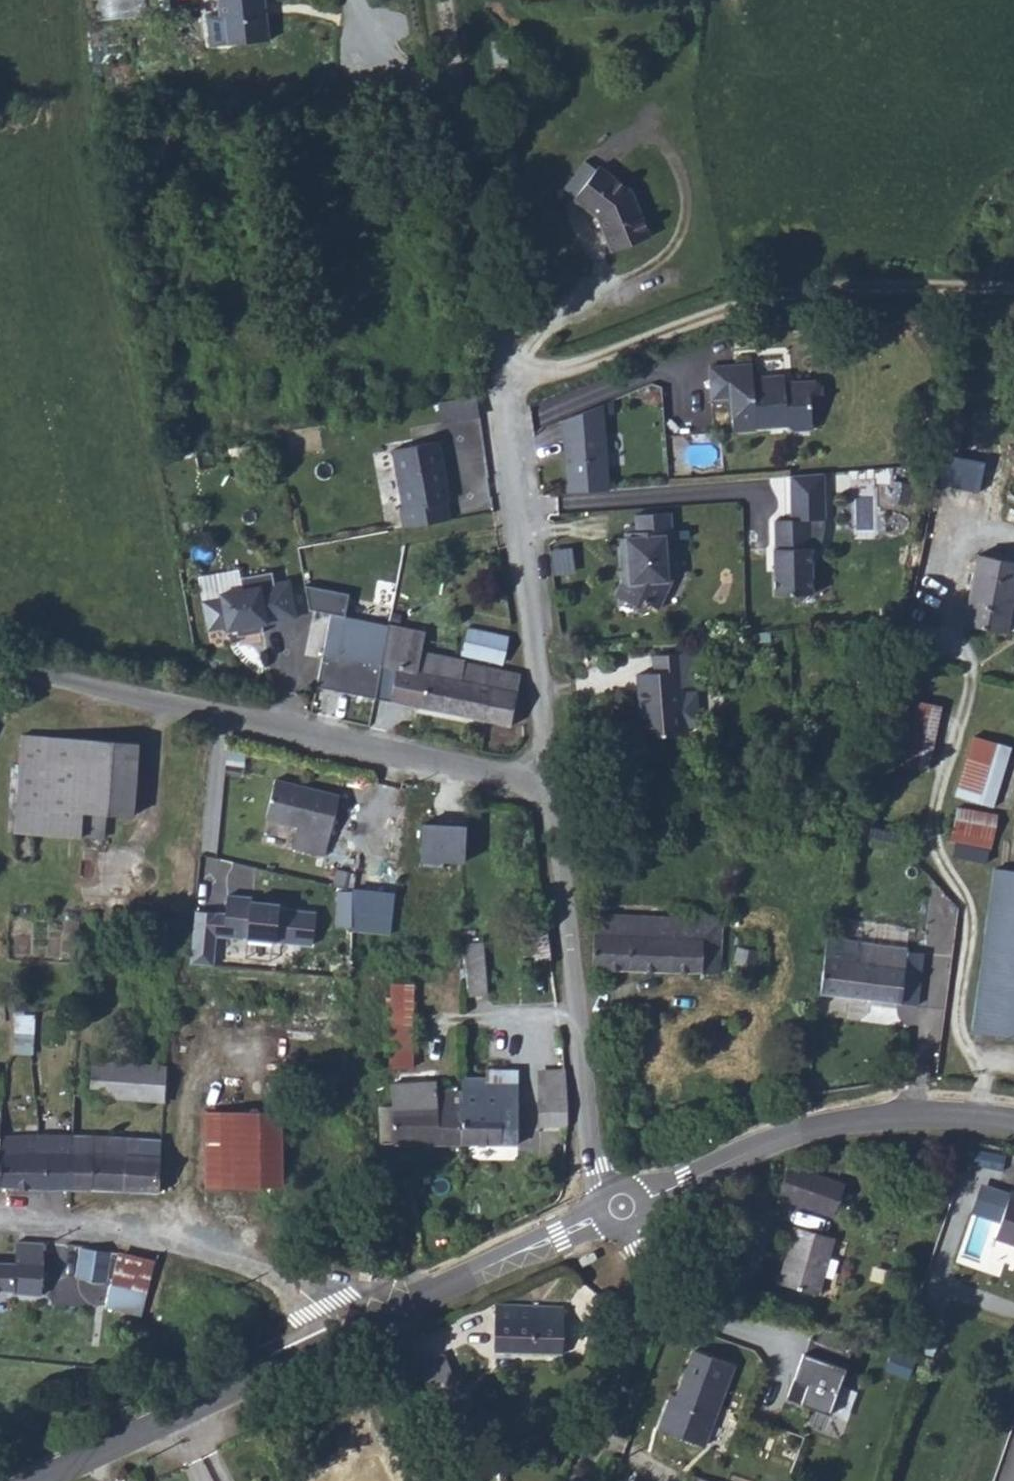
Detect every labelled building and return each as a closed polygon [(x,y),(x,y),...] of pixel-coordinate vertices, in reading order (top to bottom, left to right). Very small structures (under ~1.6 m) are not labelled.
[(101,17),(148,14),(147,0),(100,0),(101,17)] [(218,18),(225,18),(228,44),(269,40),(264,0),(216,0),(218,18)] [(633,197),(598,169),(574,203),(600,222),(615,258),(651,240),(633,197)] [(756,363),(715,365),(716,397),(737,396),(738,432),(762,430),(763,428),(792,426),(798,431),(817,430),(816,406),(821,406),(828,397),(827,383),(819,377),(788,379),(788,376),(757,378),(756,363)] [(441,422),(481,414),(476,392),(437,399),(441,422)] [(603,405),(561,422),(567,494),(610,491),(603,405)] [(392,506),(395,525),(442,517),(439,500),(441,499),(436,469),(434,469),(433,463),(432,459),(429,440),(385,447),(395,506),(392,506)] [(780,553),(782,597),(815,595),(814,555),(811,555),(809,517),(822,516),(820,472),(787,474),(790,517),(781,524),(782,553),(780,553)] [(630,536),(630,543),(633,586),(628,586),(622,599),(643,609),(646,604),(662,610),(671,591),(674,586),(671,533),(674,533),(672,515),(639,517),(641,536),(630,536)] [(633,586),(630,543),(622,544),(625,584),(617,598),(622,599),(628,586),(633,586)] [(1013,630),(1013,563),(988,557),(971,628),(1012,638),(1013,630)] [(240,627),(242,635),(264,631),(262,623),(296,616),(290,580),(275,582),(273,571),(240,577),(243,589),(223,592),(224,598),(207,601),(213,629),(230,625),(230,628),(240,627)] [(309,583),(306,604),(343,610),(346,590),(309,583)] [(309,681),(475,718),(483,683),(470,681),(474,663),(412,649),(417,629),(325,609),(309,681)] [(504,660),(508,631),(466,625),(462,654),(504,660)] [(707,726),(703,691),(688,692),(688,688),(686,673),(701,671),(699,652),(671,655),(673,674),(660,675),(643,677),(647,708),(647,713),(650,740),(693,735),(692,728),(707,726)] [(658,657),(660,675),(673,674),(671,655),(658,657)] [(499,724),(507,688),(511,671),(474,663),(470,681),(483,683),(475,718),(499,724)] [(686,673),(688,688),(703,686),(701,671),(686,673)] [(947,710),(905,702),(893,768),(935,775),(947,710)] [(1004,743),(982,737),(965,797),(986,803),(1004,743)] [(101,750),(34,744),(24,842),(109,850),(112,824),(94,822),(101,750)] [(146,755),(101,750),(94,822),(112,824),(139,826),(146,755)] [(334,802),(271,787),(261,827),(293,834),(288,853),(320,861),(334,802)] [(950,858),(990,866),(1000,817),(967,810),(959,846),(953,844),(950,858)] [(466,820),(421,821),(422,863),(467,862),(466,820)] [(1013,1044),(1013,876),(999,874),(975,1038),(1013,1044)] [(355,886),(336,891),(331,928),(388,935),(394,890),(355,886)] [(224,912),(193,910),(189,964),(216,966),(218,938),(313,945),(316,910),(279,907),(280,898),(226,894),(224,912)] [(600,921),(599,973),(599,975),(725,978),(726,945),(707,945),(708,920),(700,920),(675,919),(675,923),(600,921)] [(468,929),(465,991),(484,991),(486,930),(468,929)] [(833,944),(826,1000),(925,1011),(929,977),(913,975),(915,953),(849,946),(833,944)] [(766,957),(742,954),(740,972),(764,975),(766,957)] [(389,979),(388,1065),(413,1065),(415,980),(389,979)] [(33,1052),(34,1011),(15,1010),(14,1051),(33,1052)] [(169,1072),(147,1071),(96,1067),(94,1102),(167,1107),(169,1072)] [(461,1134),(461,1147),(520,1147),(520,1088),(499,1088),(499,1093),(487,1093),(487,1082),(460,1082),(460,1095),(461,1134)] [(383,1148),(461,1147),(461,1134),(460,1095),(439,1095),(439,1086),(395,1086),(396,1109),(382,1109),(383,1148)] [(540,1128),(567,1128),(566,1100),(539,1100),(540,1128)] [(212,1120),(209,1192),(241,1194),(244,1119),(212,1118),(212,1120)] [(244,1119),(241,1194),(273,1195),(276,1120),(244,1119)] [(276,1120),(273,1195),(281,1195),(284,1121),(276,1120)] [(0,1181),(0,1191),(34,1193),(34,1161),(41,1161),(42,1141),(2,1142),(0,1181)] [(34,1161),(34,1193),(74,1194),(75,1142),(42,1141),(41,1161),(34,1161)] [(75,1142),(74,1194),(93,1195),(94,1142),(75,1142)] [(94,1142),(93,1195),(160,1196),(161,1143),(94,1142)] [(979,1162),(1007,1171),(1012,1157),(984,1148),(979,1162)] [(854,1182),(798,1163),(787,1197),(843,1216),(854,1182)] [(977,1179),(969,1212),(996,1220),(1000,1237),(1013,1242),(1013,1188),(977,1179)] [(805,1226),(786,1282),(823,1294),(842,1238),(805,1226)] [(84,1252),(80,1279),(109,1284),(110,1282),(114,1257),(90,1253),(84,1252)] [(31,1296),(32,1281),(20,1281),(20,1267),(0,1266),(0,1293),(31,1296)] [(570,1306),(503,1305),(503,1355),(569,1356),(570,1306)] [(863,1344),(831,1331),(826,1346),(819,1343),(813,1358),(811,1357),(793,1403),(835,1420),(853,1375),(852,1374),(858,1359),(857,1359),(863,1344)] [(675,1399),(667,1422),(714,1440),(744,1359),(702,1343),(681,1401),(675,1399)] [(446,1359),(434,1365),(456,1413),(469,1407),(446,1359)] [(456,1413),(434,1365),(417,1372),(440,1420),(456,1413)] [(388,1457),(341,1480),(400,1480),(388,1457)]
